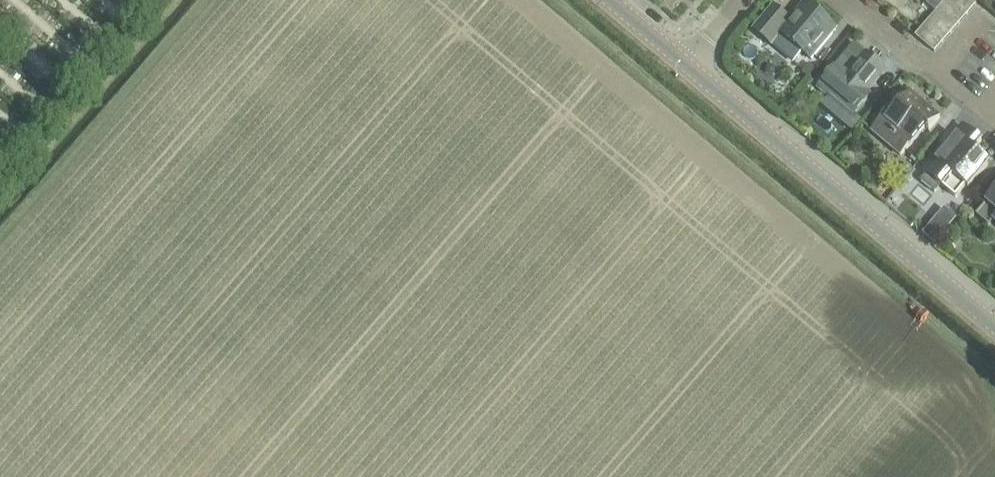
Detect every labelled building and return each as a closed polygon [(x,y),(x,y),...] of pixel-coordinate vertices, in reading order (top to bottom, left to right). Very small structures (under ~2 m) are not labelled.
[(967,17),(975,7),(966,0),(948,0),(948,1),(967,17)] [(939,11),(958,27),(967,17),(948,1),(939,11)] [(752,32),(760,39),(771,48),(780,37),(811,63),(835,33),(804,7),(789,24),(780,16),(771,9),(752,32)] [(932,20),(950,36),(958,27),(939,11),(932,20)] [(923,29),(942,45),(950,36),(932,20),(923,29)] [(915,39),(934,55),(942,45),(923,29),(915,39)] [(852,50),(818,91),(828,100),(831,96),(855,116),(866,102),(863,99),(884,74),(864,57),(863,59),(852,50)] [(809,66),(802,75),(808,80),(815,71),(809,66)] [(822,70),(804,89),(807,92),(815,83),(817,85),(827,74),(822,70)] [(928,133),(940,120),(910,95),(889,120),(885,117),(871,133),(901,158),(925,130),(928,133)] [(963,130),(926,176),(920,182),(935,194),(940,188),(955,200),(965,188),(968,191),(988,166),(974,154),(981,146),(963,130)] [(976,219),(988,229),(993,223),(994,225),(994,197),(976,219)] [(943,211),(922,236),(934,246),(955,221),(943,211)]
